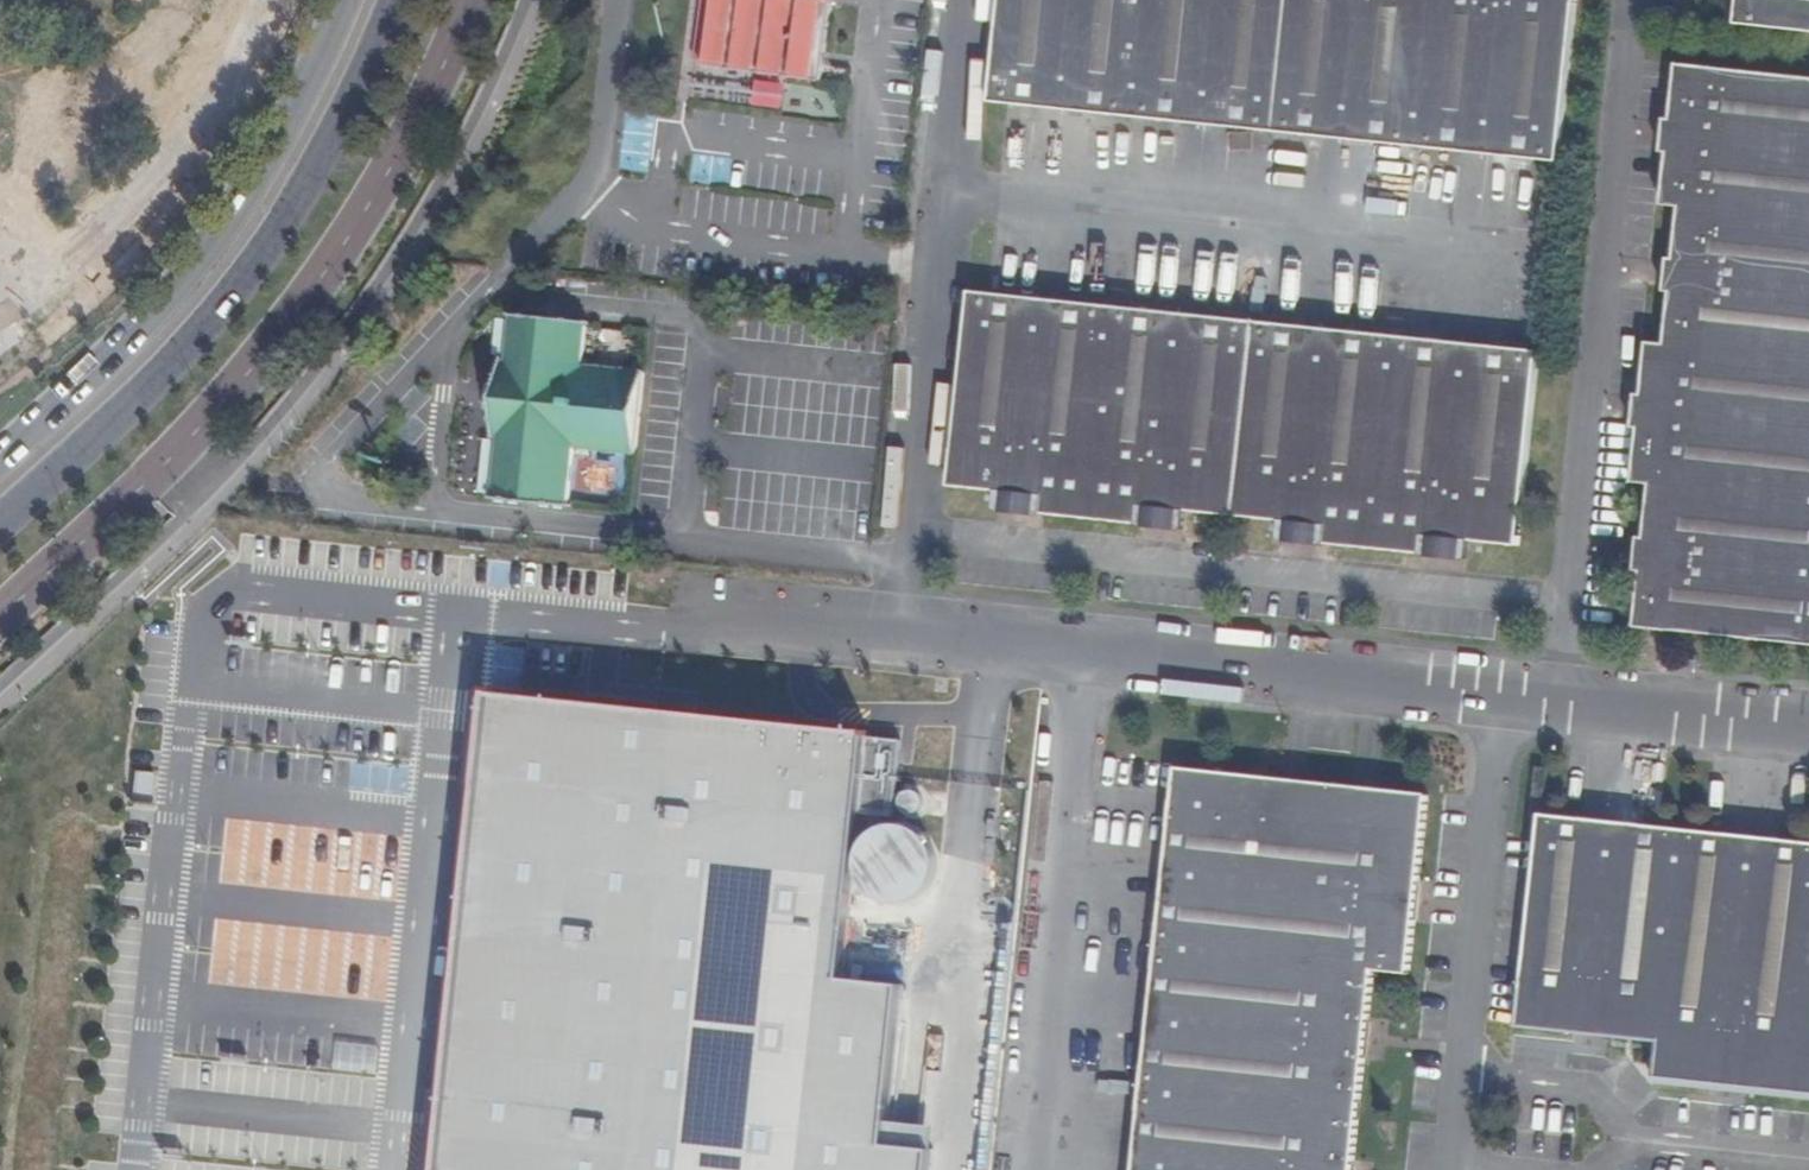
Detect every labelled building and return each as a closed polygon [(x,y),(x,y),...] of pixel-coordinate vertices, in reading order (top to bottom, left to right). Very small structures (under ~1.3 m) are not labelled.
[(698,60),(708,62),(708,67),(789,78),(823,81),(835,3),(843,4),(844,0),(706,0),(698,60)] [(1581,0),(1005,0),(995,102),(1563,163),(1568,112),(1581,0)] [(1743,26),(1808,32),(1808,0),(1746,0),(1743,26)] [(1645,394),(1638,396),(1636,428),(1642,429),(1635,484),(1654,486),(1649,536),(1642,536),(1638,571),(1645,572),(1639,621),(1640,628),(1808,646),(1808,78),(1679,64),(1675,117),(1668,118),(1663,153),(1669,155),(1668,170),(1665,206),(1680,210),(1676,259),(1670,258),(1668,272),(1667,292),(1673,293),(1668,342),(1651,343),(1645,394)] [(975,296),(954,490),(1008,496),(1006,510),(1039,513),(1039,517),(1149,529),(1151,525),(1183,528),(1186,515),(1293,525),(1291,539),(1325,544),(1325,547),(1433,559),(1433,555),(1467,558),(1468,544),(1523,549),(1543,355),(1344,335),(1055,303),(975,296)] [(495,436),(500,439),(499,444),(486,442),(482,494),(495,496),(495,501),(568,510),(575,452),(637,457),(644,374),(583,368),(588,325),(514,316),(513,322),(499,322),(496,355),(509,359),(508,364),(502,365),(500,389),(489,388),(487,399),(485,409),(497,412),(495,436)] [(938,1160),(878,1153),(894,993),(855,989),(881,743),(697,724),(476,701),(469,766),(432,1115),(427,1169),(937,1169),(938,1160)] [(1179,768),(1176,780),(1137,1169),(1355,1169),(1375,971),(1411,972),(1431,792),(1179,768)] [(1543,816),(1521,1026),(1663,1042),(1659,1080),(1808,1095),(1808,841),(1665,826),(1543,816)] [(336,1042),(334,1070),(366,1071),(367,1043),(336,1042)]
